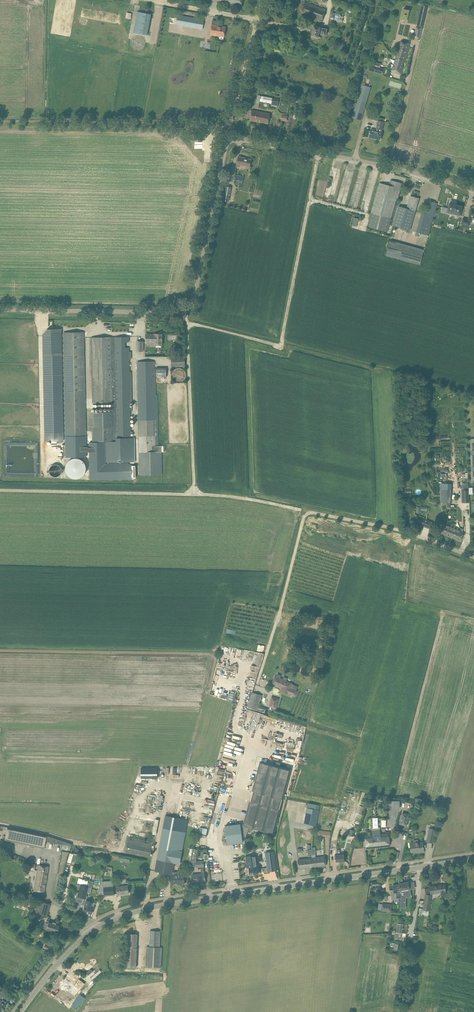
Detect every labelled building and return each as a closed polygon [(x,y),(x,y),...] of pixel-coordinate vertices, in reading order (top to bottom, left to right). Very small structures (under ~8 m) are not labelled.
[(302,11),(302,13),(303,13),(322,20),(326,9),(305,2),(305,3),(302,11)] [(134,33),(147,35),(151,14),(138,12),(134,33)] [(177,15),(175,24),(202,29),(204,20),(177,15)] [(210,35),(224,37),(226,27),(212,25),(210,35)] [(322,28),(322,31),(320,30),(320,28),(314,26),(311,37),(317,39),(317,38),(320,39),(320,36),(318,36),(319,34),(325,36),(327,29),(322,28)] [(112,28),(111,37),(123,39),(121,45),(124,46),(126,40),(125,40),(126,32),(117,30),(117,29),(112,28)] [(401,41),(397,55),(400,56),(399,59),(405,61),(409,44),(401,41)] [(400,56),(397,55),(392,71),(401,74),(403,67),(401,66),(402,62),(404,63),(405,61),(399,59),(400,56)] [(383,75),(385,69),(378,67),(377,69),(374,68),(375,66),(369,64),(367,70),(383,75)] [(353,115),(362,118),(370,88),(362,85),(353,115)] [(278,108),(279,100),(261,96),(260,101),(272,104),(271,106),(278,108)] [(252,111),(250,120),(268,124),(270,114),(252,111)] [(377,131),(371,129),(369,137),(380,140),(382,132),(381,132),(382,130),(384,122),(378,121),(377,128),(377,131)] [(190,142),(195,142),(202,142),(202,134),(190,134),(190,142)] [(237,164),(249,167),(251,160),(239,157),(237,164)] [(389,186),(380,183),(368,226),(388,232),(396,201),(399,196),(402,183),(391,180),(389,186)] [(223,200),(228,201),(231,187),(226,186),(223,200)] [(407,208),(399,206),(393,226),(410,231),(419,198),(411,195),(407,208)] [(450,203),(447,212),(460,215),(462,206),(456,205),(457,202),(452,201),(452,204),(450,203)] [(421,212),(416,232),(428,236),(434,216),(437,204),(428,202),(425,213),(421,212)] [(469,226),(471,217),(473,218),(473,209),(471,209),(468,219),(463,218),(461,224),(469,226)] [(407,238),(407,231),(399,230),(399,229),(393,228),(392,240),(401,241),(401,237),(407,238)] [(418,239),(417,243),(412,241),(412,244),(426,248),(428,241),(418,239)] [(390,241),(386,255),(420,265),(424,250),(390,241)] [(146,342),(151,343),(150,345),(155,345),(162,346),(162,334),(154,334),(154,336),(151,336),(151,335),(146,334),(146,342)] [(46,339),(43,440),(47,441),(51,441),(82,442),(85,339),(79,339),(79,340),(46,339)] [(106,352),(103,443),(125,444),(128,342),(125,342),(118,342),(115,342),(115,340),(109,340),(108,352),(106,352)] [(185,366),(185,357),(171,358),(172,367),(185,366)] [(137,361),(140,475),(163,474),(163,451),(165,451),(165,445),(155,445),(155,440),(150,440),(150,435),(158,435),(156,360),(137,361)] [(158,368),(158,377),(168,377),(168,367),(158,368)] [(441,483),(440,502),(443,502),(443,506),(450,506),(451,484),(441,483)] [(433,522),(423,518),(420,525),(430,529),(433,522)] [(439,533),(450,537),(454,526),(442,521),(440,527),(441,528),(439,533)] [(454,526),(450,537),(460,541),(464,532),(458,530),(459,528),(454,526)] [(275,677),(272,684),(277,686),(282,688),(280,692),(288,695),(288,694),(288,693),(295,696),(297,691),(296,691),(290,688),(292,684),(286,681),(288,678),(284,677),(282,680),(280,679),(281,675),(277,674),(276,677),(275,677)] [(252,692),(247,708),(257,711),(264,713),(265,710),(258,707),(258,706),(262,695),(252,692)] [(279,698),(271,696),(268,707),(276,709),(279,698)] [(252,791),(249,801),(281,809),(283,799),(291,769),(260,761),(252,791)] [(227,836),(224,837),(224,842),(227,842),(227,844),(243,842),(242,838),(244,838),(246,838),(247,831),(249,827),(254,829),(274,834),(281,809),(249,801),(244,820),(243,824),(243,826),(244,826),(243,829),(243,830),(241,830),(240,824),(225,826),(226,832),(227,836)] [(307,808),(304,823),(316,826),(319,810),(307,808)] [(410,814),(402,812),(399,824),(407,826),(410,814)] [(166,816),(155,871),(171,874),(171,872),(173,862),(178,863),(180,862),(188,820),(166,816)] [(429,828),(426,842),(432,843),(436,829),(435,829),(436,826),(434,826),(435,824),(431,823),(430,825),(429,828)] [(349,835),(355,837),(356,831),(357,832),(359,826),(355,825),(353,830),(350,829),(349,835)] [(4,827),(3,831),(6,832),(5,836),(4,840),(44,848),(45,841),(46,836),(7,827),(4,827)] [(372,835),(365,836),(366,848),(390,846),(388,833),(380,834),(380,827),(372,828),(372,835)] [(154,848),(152,847),(153,842),(129,837),(125,851),(150,856),(151,853),(153,853),(154,848)] [(414,842),(410,842),(410,843),(410,844),(410,847),(411,851),(416,851),(416,853),(419,852),(424,851),(423,842),(419,843),(418,841),(418,839),(413,840),(414,842)] [(313,849),(309,849),(309,855),(317,855),(316,847),(313,847),(313,849)] [(191,858),(189,866),(196,866),(196,867),(201,867),(201,874),(192,875),(192,877),(193,882),(205,881),(205,876),(205,874),(204,874),(204,867),(204,861),(196,861),(196,860),(199,849),(193,848),(192,856),(191,858)] [(336,855),(335,855),(335,859),(336,859),(336,861),(344,861),(344,856),(344,854),(340,855),(340,850),(336,850),(337,855),(336,855)] [(61,851),(57,873),(63,874),(66,864),(67,861),(69,853),(61,851)] [(265,852),(267,867),(264,868),(264,873),(268,872),(268,871),(276,870),(274,851),(265,852)] [(70,853),(67,863),(71,865),(71,862),(75,863),(77,855),(70,853)] [(246,869),(246,870),(246,873),(247,874),(248,874),(250,874),(259,873),(258,868),(258,866),(257,862),(257,856),(256,856),(253,857),(253,856),(246,856),(247,865),(249,864),(249,868),(247,868),(246,869)] [(325,856),(312,858),(313,867),(326,865),(325,856)] [(313,867),(312,858),(298,860),(299,869),(313,867)] [(28,867),(27,867),(26,870),(30,871),(30,870),(35,870),(36,864),(29,863),(28,867)] [(48,867),(38,865),(34,891),(44,892),(48,867)] [(184,871),(171,872),(171,884),(173,883),(173,884),(176,884),(176,883),(178,883),(178,884),(180,884),(184,884),(184,879),(184,875),(184,871)] [(110,886),(109,882),(104,883),(105,895),(114,894),(113,886),(110,886)] [(408,882),(399,883),(401,890),(401,892),(401,898),(405,897),(405,895),(410,894),(409,889),(412,888),(411,883),(409,884),(408,882)] [(77,896),(77,897),(83,898),(85,899),(86,896),(87,892),(90,893),(92,888),(93,884),(89,883),(88,883),(87,886),(81,885),(79,890),(79,891),(77,896)] [(400,890),(400,884),(393,885),(394,892),(391,893),(392,899),(401,898),(401,892),(401,890),(400,890)] [(446,896),(446,892),(445,884),(442,885),(441,885),(430,886),(431,894),(440,892),(440,895),(441,896),(441,897),(442,897),(446,896)] [(129,893),(128,886),(117,887),(118,895),(129,893)] [(425,894),(423,910),(429,911),(431,895),(425,894)] [(15,899),(14,905),(27,908),(29,899),(15,899)] [(85,905),(84,905),(82,912),(91,914),(94,902),(86,900),(85,905)] [(35,912),(47,916),(50,904),(38,901),(35,912)] [(382,910),(382,911),(387,912),(391,912),(392,904),(388,904),(382,903),(382,904),(382,910)] [(43,925),(42,928),(46,930),(56,934),(59,924),(49,921),(48,922),(46,921),(46,923),(45,922),(44,926),(43,925)] [(395,932),(395,939),(403,940),(404,937),(402,937),(403,933),(402,933),(403,925),(398,924),(397,932),(395,932)] [(160,947),(161,931),(150,930),(149,947),(147,946),(146,966),(161,967),(162,947),(160,947)] [(127,947),(137,948),(138,936),(135,936),(135,934),(128,933),(127,947)] [(74,979),(85,988),(89,983),(78,974),(74,979)] [(58,990),(64,995),(70,987),(71,988),(75,983),(70,979),(68,981),(66,979),(63,983),(62,983),(60,986),(58,990)] [(3,1010),(5,1007),(8,1003),(6,1002),(9,998),(0,991),(0,998),(0,1011),(1,1011),(3,1010)] [(79,995),(71,1006),(76,1010),(84,999),(79,995)]
